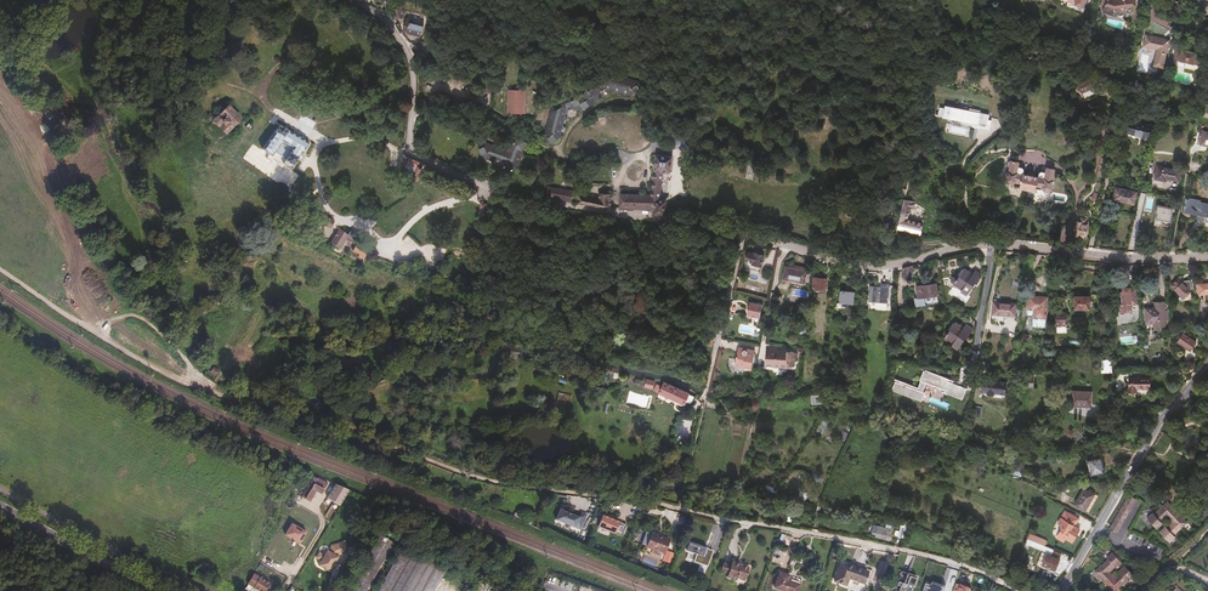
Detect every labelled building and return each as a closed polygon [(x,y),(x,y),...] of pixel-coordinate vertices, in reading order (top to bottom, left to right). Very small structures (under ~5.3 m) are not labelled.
[(1081,0),(1071,0),(1070,7),(1079,9),(1081,0)] [(1121,6),(1132,6),(1131,0),(1109,0),(1109,2),(1104,1),(1100,11),(1106,15),(1113,16),(1116,7),(1121,6)] [(401,12),(391,11),(395,21),(403,19),(401,12)] [(404,33),(419,37),(421,27),(409,24),(410,21),(404,19),(403,22),(401,31),(404,33)] [(1161,41),(1161,39),(1144,35),(1141,47),(1155,50),(1151,66),(1161,68),(1167,43),(1161,41)] [(428,56),(430,46),(420,44),(419,47),(418,47),(416,54),(428,56)] [(1176,50),(1173,60),(1199,66),(1201,56),(1196,54),(1196,53),(1182,50),(1182,51),(1176,50)] [(549,142),(552,143),(561,138),(558,133),(564,129),(561,123),(566,120),(563,115),(575,108),(578,113),(599,101),(596,96),(607,89),(610,94),(616,91),(619,96),(625,93),(628,99),(637,94),(638,90),(636,89),(637,84),(635,84),(635,82),(631,81),(631,82),(626,81),(627,80),(622,79),(621,80),(617,79),(617,77),(612,76),(611,78),(608,77),(607,79),(587,90),(585,89),(583,93),(579,96),(575,95),(575,98),(556,109),(553,108),(553,112),(550,111),(549,117),(551,117),(550,121),(548,121),(547,126),(548,127),(547,131),(545,131),(544,135),(546,136),(545,138),(550,139),(549,142)] [(1082,98),(1094,93),(1089,81),(1077,86),(1082,98)] [(521,89),(503,91),(506,115),(523,112),(521,89)] [(986,119),(982,118),(983,114),(982,114),(982,113),(975,111),(976,110),(963,107),(963,109),(939,104),(939,107),(934,106),(933,114),(931,114),(937,115),(937,116),(945,117),(945,121),(956,123),(956,122),(972,126),(972,128),(983,131),(986,119)] [(224,135),(239,120),(227,108),(212,123),(224,135)] [(1088,139),(1096,139),(1096,140),(1096,121),(1094,121),(1088,121),(1088,139)] [(1127,135),(1147,140),(1150,128),(1129,123),(1127,135)] [(947,124),(945,131),(965,134),(966,128),(947,124)] [(300,156),(307,144),(278,126),(260,151),(270,158),(273,153),(284,160),(282,163),(291,168),(298,155),(300,156)] [(1196,145),(1207,148),(1207,135),(1202,133),(1201,138),(1198,137),(1196,145)] [(675,137),(674,148),(695,151),(696,139),(675,137)] [(509,172),(521,166),(518,160),(523,158),(521,152),(526,149),(524,144),(522,144),(521,142),(516,140),(514,141),(512,141),(509,150),(508,150),(507,152),(505,152),(504,153),(500,151),(500,150),(496,148),(496,150),(491,148),(492,147),(487,145),(487,147),(482,145),(481,147),(479,147),(477,151),(479,152),(479,154),(483,163),(489,160),(492,166),(497,163),(500,169),(506,166),(509,172)] [(653,215),(664,216),(665,202),(658,201),(662,173),(669,174),(671,158),(655,157),(651,196),(619,195),(619,209),(654,210),(653,215)] [(1019,159),(1010,158),(1010,159),(1007,159),(1006,164),(1008,165),(1008,168),(1007,168),(1005,176),(1007,180),(1011,181),(1014,179),(1019,180),(1018,185),(1034,189),(1035,183),(1041,185),(1041,186),(1042,186),(1043,190),(1046,191),(1050,188),(1051,183),(1050,183),(1053,168),(1045,166),(1044,171),(1040,170),(1039,171),(1038,176),(1033,175),(1033,172),(1027,171),(1027,173),(1022,172),(1022,167),(1021,165),(1017,165),(1019,159)] [(422,166),(408,160),(405,170),(414,174),(416,168),(419,169),(421,168),(422,166)] [(1165,180),(1164,183),(1166,184),(1166,181),(1178,184),(1180,173),(1156,167),(1154,178),(1165,180)] [(547,187),(545,197),(570,202),(572,193),(547,187)] [(1111,202),(1132,206),(1135,194),(1114,189),(1111,202)] [(581,197),(579,204),(602,209),(610,209),(611,194),(600,193),(599,200),(588,200),(588,199),(581,197)] [(912,201),(901,200),(896,228),(906,229),(906,230),(922,233),(922,231),(923,231),(924,224),(905,220),(906,214),(907,214),(908,207),(911,208),(912,201)] [(502,202),(494,201),(492,213),(500,215),(502,202)] [(1182,216),(1183,216),(1183,214),(1191,216),(1192,217),(1192,216),(1207,219),(1207,207),(1199,205),(1199,204),(1190,201),(1190,203),(1185,203),(1185,202),(1184,202),(1182,216)] [(482,215),(484,203),(478,202),(476,214),(482,215)] [(1173,207),(1157,203),(1154,214),(1158,214),(1156,219),(1171,222),(1173,207)] [(306,230),(315,234),(319,225),(329,229),(332,222),(322,217),(320,218),(313,215),(306,230)] [(1072,236),(1077,237),(1077,236),(1083,237),(1084,236),(1084,234),(1085,234),(1086,228),(1086,224),(1085,224),(1085,221),(1084,221),(1084,220),(1080,219),(1079,222),(1075,222),(1074,225),(1073,225),(1072,231),(1073,231),(1072,236)] [(327,242),(336,249),(344,239),(353,246),(351,252),(358,255),(357,258),(362,260),(366,252),(356,243),(360,237),(350,229),(345,235),(337,230),(327,242)] [(750,264),(760,267),(763,256),(753,253),(753,255),(747,253),(744,260),(750,262),(750,264)] [(392,270),(393,266),(366,256),(364,260),(392,270)] [(909,279),(909,266),(900,268),(900,278),(909,279)] [(395,271),(408,275),(409,272),(397,267),(395,271)] [(783,281),(805,285),(806,272),(784,268),(783,281)] [(954,283),(952,285),(966,294),(973,282),(975,283),(980,275),(973,270),(971,274),(963,269),(956,280),(952,278),(950,279),(949,280),(954,283)] [(814,278),(813,288),(825,290),(825,283),(825,280),(814,278)] [(1183,299),(1190,293),(1189,291),(1191,290),(1189,281),(1181,282),(1178,279),(1171,286),(1183,299)] [(937,296),(936,284),(916,287),(917,299),(937,296)] [(1198,285),(1199,295),(1207,295),(1207,284),(1198,285)] [(1130,288),(1130,290),(1122,291),(1120,291),(1121,304),(1117,304),(1117,311),(1119,311),(1119,314),(1131,313),(1131,311),(1131,303),(1136,303),(1135,288),(1130,288)] [(846,304),(853,305),(854,293),(840,292),(839,305),(837,305),(837,309),(845,310),(846,304)] [(917,299),(914,299),(915,306),(938,304),(937,296),(917,299)] [(1073,296),(1072,297),(1072,301),(1072,309),(1086,309),(1086,307),(1086,302),(1086,296),(1073,296)] [(868,299),(867,312),(885,315),(887,298),(879,297),(878,299),(868,299)] [(1032,312),(1032,320),(1045,321),(1047,300),(1027,298),(1025,311),(1032,312)] [(991,315),(1014,317),(1015,305),(992,303),(991,315)] [(1166,325),(1164,305),(1158,306),(1158,303),(1153,303),(1153,306),(1144,307),(1145,324),(1153,323),(1153,326),(1166,325)] [(749,327),(756,329),(758,322),(763,323),(764,317),(751,314),(749,327)] [(1056,330),(1064,330),(1064,316),(1055,316),(1055,330),(1056,330)] [(966,339),(971,331),(964,326),(960,332),(956,330),(957,329),(952,326),(945,337),(944,336),(943,339),(944,340),(943,342),(957,350),(964,338),(966,339)] [(1190,351),(1195,343),(1182,333),(1176,342),(1190,351)] [(751,369),(754,354),(746,352),(744,351),(744,349),(739,348),(738,352),(736,352),(734,363),(739,367),(743,368),(744,369),(748,370),(749,369),(751,369)] [(769,366),(769,372),(786,372),(786,370),(791,371),(792,365),(793,365),(793,358),(787,358),(787,356),(774,356),(774,354),(773,353),(766,353),(765,354),(765,358),(762,358),(763,366),(769,366)] [(1101,367),(1112,367),(1112,355),(1100,355),(1099,360),(1100,360),(1101,367)] [(948,378),(924,368),(918,386),(895,379),(891,389),(921,401),(927,384),(944,390),(944,392),(962,399),(966,388),(948,381),(948,378)] [(603,384),(604,378),(591,375),(590,382),(603,384)] [(1127,388),(1135,388),(1135,386),(1148,387),(1149,376),(1127,375),(1127,388)] [(1006,380),(982,378),(980,393),(1005,397),(1006,380)] [(651,389),(653,381),(648,379),(645,387),(651,389)] [(684,402),(688,393),(662,383),(659,392),(684,402)] [(1079,406),(1090,405),(1090,392),(1072,392),(1072,407),(1079,407),(1079,406)] [(568,406),(570,396),(557,394),(555,404),(568,406)] [(973,416),(979,417),(981,408),(974,406),(973,416)] [(1099,459),(1093,460),(1086,461),(1089,477),(1103,474),(1099,459)] [(308,502),(310,499),(315,491),(317,493),(320,495),(326,484),(315,479),(313,478),(300,498),(308,502)] [(326,499),(338,507),(349,490),(335,484),(326,499)] [(1087,510),(1097,494),(1086,488),(1076,504),(1087,510)] [(802,493),(801,500),(812,502),(814,492),(803,490),(802,493)] [(1116,533),(1134,501),(1127,497),(1108,529),(1116,533)] [(1174,535),(1187,522),(1180,515),(1180,514),(1175,509),(1175,510),(1167,502),(1154,514),(1153,514),(1148,519),(1157,528),(1162,523),(1160,521),(1166,515),(1174,524),(1168,530),(1166,527),(1161,532),(1170,541),(1175,536),(1174,535)] [(578,531),(584,517),(579,514),(577,519),(557,512),(554,522),(578,531)] [(1059,533),(1066,537),(1072,540),(1078,531),(1073,528),(1077,521),(1063,513),(1058,522),(1063,525),(1059,533)] [(596,528),(620,537),(624,525),(611,520),(607,518),(600,516),(596,528)] [(291,522),(284,534),(300,543),(307,531),(291,522)] [(889,529),(872,524),(870,531),(874,532),(873,535),(886,539),(889,529)] [(646,548),(663,554),(668,541),(650,534),(650,535),(645,533),(641,545),(646,547),(646,548)] [(392,540),(379,534),(350,590),(367,590),(392,540)] [(1026,539),(1037,544),(1039,539),(1028,535),(1026,539)] [(1052,551),(1052,550),(1040,545),(1041,540),(1039,539),(1037,544),(1026,539),(1018,558),(1020,559),(1026,545),(1050,555),(1052,551)] [(337,556),(346,555),(346,545),(333,545),(328,553),(326,551),(323,551),(321,555),(318,553),(315,558),(320,561),(317,566),(328,573),(331,567),(334,563),(337,558),(336,558),(337,556)] [(707,568),(711,552),(687,545),(685,553),(695,556),(693,564),(707,568)] [(435,569),(392,546),(369,590),(424,590),(435,569)] [(1060,555),(1052,551),(1050,555),(1050,556),(1042,552),(1037,562),(1053,570),(1060,555)] [(664,553),(660,562),(668,565),(671,556),(664,553)] [(1112,555),(1107,560),(1107,561),(1095,574),(1102,581),(1101,582),(1107,588),(1107,587),(1111,590),(1119,590),(1127,582),(1129,583),(1134,578),(1125,568),(1119,573),(1121,576),(1117,580),(1109,573),(1114,568),(1116,570),(1121,565),(1112,555)] [(865,571),(839,561),(832,580),(843,584),(843,582),(858,588),(864,587),(868,574),(865,572),(865,571)] [(729,567),(726,574),(725,578),(735,581),(736,579),(745,582),(750,568),(735,563),(734,566),(730,564),(729,567)] [(719,572),(726,574),(729,567),(722,564),(719,572)] [(782,590),(795,590),(799,580),(778,572),(772,588),(782,590)] [(907,575),(898,572),(895,582),(899,572),(907,575)] [(270,584),(253,574),(252,576),(266,585),(262,590),(266,590),(270,584)] [(913,577),(907,575),(903,585),(895,582),(893,586),(894,586),(899,588),(898,590),(897,589),(896,590),(908,590),(909,590),(908,590),(909,586),(910,586),(913,577)] [(266,585),(252,576),(251,577),(246,586),(254,590),(262,590),(266,585)] [(946,587),(935,583),(933,585),(928,583),(926,590),(945,590),(946,587)]
